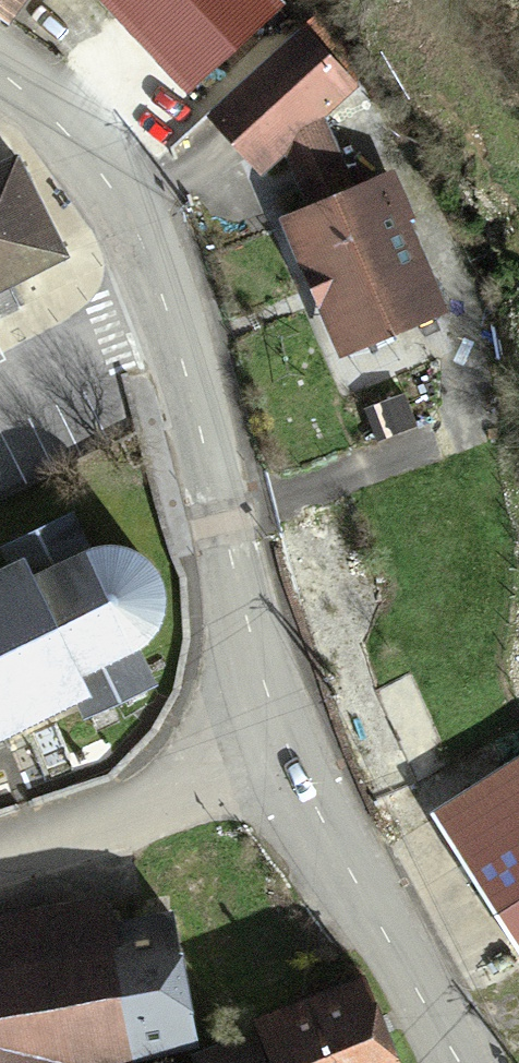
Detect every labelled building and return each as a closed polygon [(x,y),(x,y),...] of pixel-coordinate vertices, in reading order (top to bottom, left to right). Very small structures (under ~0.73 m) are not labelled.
[(15,28),(34,0),(0,0),(0,17),(15,28)] [(267,0),(100,0),(190,94),(277,11),(267,0)] [(312,222),(285,233),(306,286),(319,317),(325,313),(344,361),(435,325),(398,232),(403,230),(388,192),(347,208),(314,123),(362,67),(334,44),(337,39),(308,12),(211,123),(269,173),(286,155),(312,222)] [(67,261),(17,162),(0,170),(0,295),(67,261)] [(139,653),(157,637),(164,621),(164,599),(158,582),(146,570),(130,561),(109,559),(94,565),(74,527),(9,557),(16,576),(0,584),(0,741),(82,705),(90,721),(156,692),(139,653)] [(434,823),(518,957),(518,770),(434,823)] [(193,1050),(171,931),(0,954),(0,1062),(110,1062),(193,1050)] [(370,994),(365,988),(262,1027),(274,1062),(395,1062),(370,994)]
